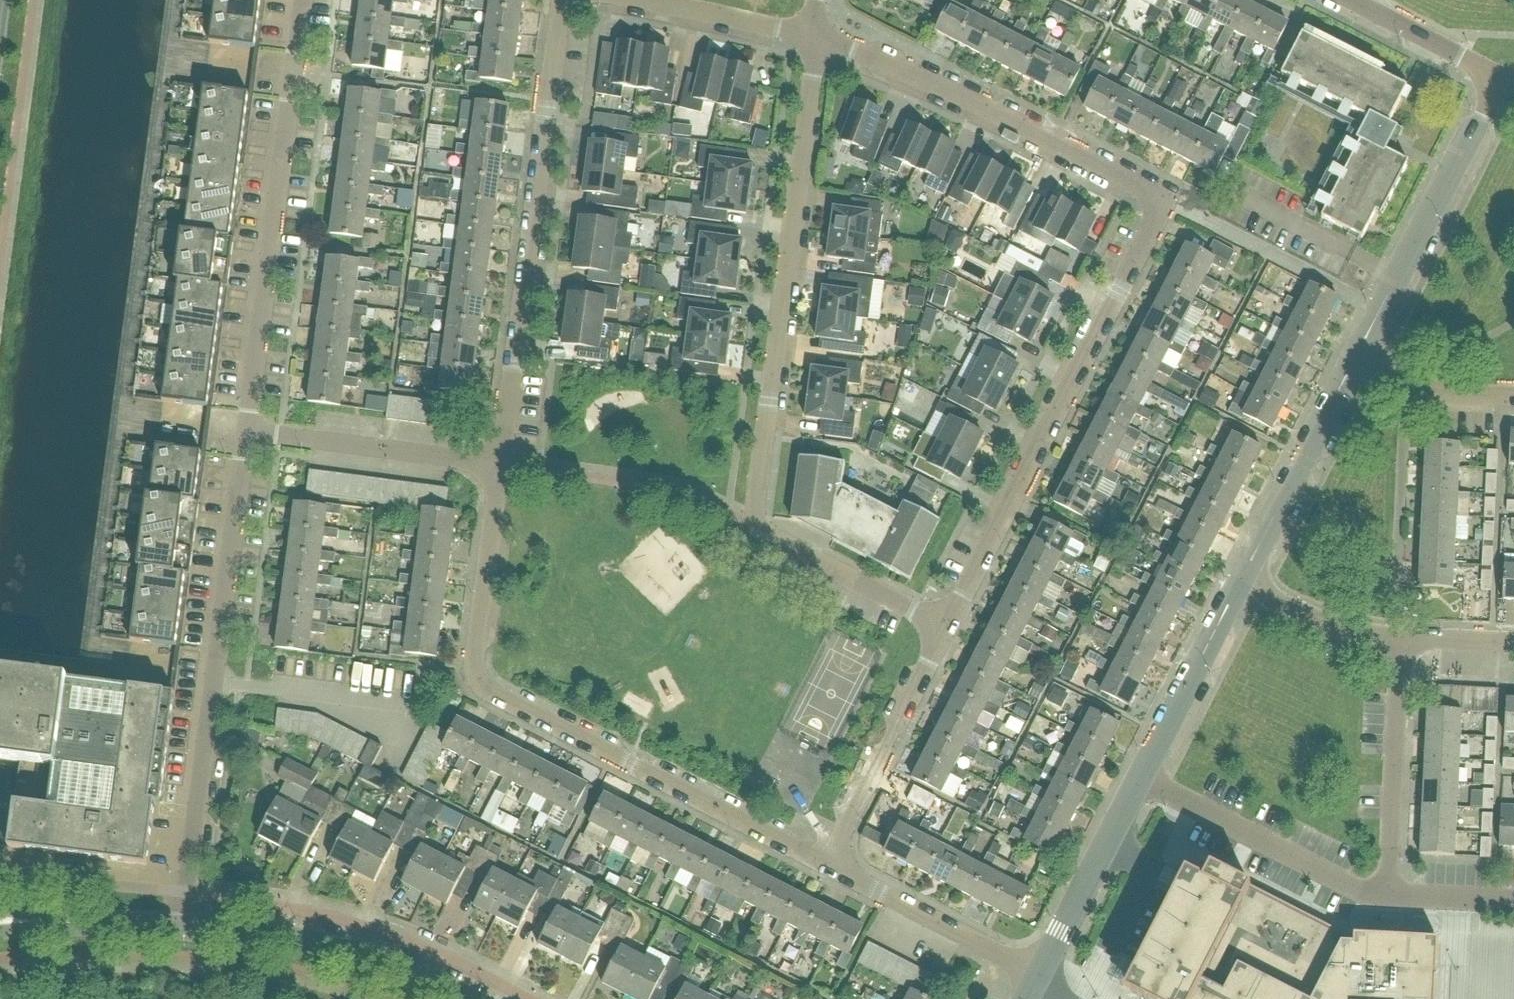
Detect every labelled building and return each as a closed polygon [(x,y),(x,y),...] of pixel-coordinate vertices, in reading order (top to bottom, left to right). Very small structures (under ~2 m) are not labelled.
[(214,19),(258,25),(262,0),(259,0),(216,0),(214,19)] [(359,19),(391,23),(392,18),(394,4),(408,6),(409,0),(362,0),(359,19)] [(522,12),(524,0),(491,0),(491,3),(472,0),(467,0),(466,9),(489,12),(490,7),(522,12)] [(970,13),(957,6),(960,0),(949,0),(947,3),(951,5),(937,32),(959,44),(973,15),(970,13)] [(995,26),(991,24),(978,17),(985,5),(976,0),(970,13),(973,15),(959,44),(980,55),(995,26)] [(1155,8),(1164,13),(1170,0),(1159,0),(1155,8)] [(1183,6),(1177,19),(1185,24),(1192,11),(1187,9),(1192,0),(1171,0),(1183,6)] [(1187,9),(1192,11),(1204,17),(1198,30),(1207,35),(1213,22),(1209,20),(1219,0),(1192,0),(1187,9)] [(1242,0),(1219,0),(1209,20),(1213,22),(1226,28),(1214,52),(1223,56),(1235,33),(1230,31),(1245,2),(1242,0)] [(1056,2),(1048,17),(1066,26),(1073,11),(1056,2)] [(1266,12),(1245,2),(1230,31),(1235,33),(1247,39),(1236,61),(1243,65),(1247,56),(1249,57),(1256,44),(1252,42),(1266,12)] [(490,7),(489,12),(488,26),(473,24),(472,34),(486,36),(487,31),(519,36),(522,12),(490,7)] [(1017,37),(1012,35),(999,28),(1006,15),(998,11),(991,24),(995,26),(980,55),(1002,66),(1017,37)] [(1252,42),(1256,44),(1269,50),(1262,63),(1270,68),(1278,54),(1274,52),(1288,24),(1266,12),(1252,42)] [(391,23),(359,19),(356,43),(388,47),(389,42),(391,28),(420,32),(421,22),(392,18),(391,23)] [(255,49),(258,25),(214,19),(210,44),(224,46),(224,45),(255,49)] [(1038,48),(1033,46),(1021,39),(1028,27),(1019,22),(1012,35),(1017,37),(1002,66),(1023,77),(1038,48)] [(1386,70),(1305,28),(1305,30),(1282,75),(1372,121),(1322,218),(1363,239),(1375,214),(1381,217),(1409,163),(1383,150),(1393,132),(1387,129),(1407,88),(1383,75),(1386,70)] [(484,55),(516,59),(519,36),(487,31),(486,36),(484,51),(470,49),(454,47),(453,56),(483,60),(484,55)] [(1038,48),(1023,77),(1045,88),(1060,59),(1055,57),(1061,44),(1049,38),(1049,37),(1040,33),(1033,46),(1038,48)] [(1060,59),(1045,88),(1067,99),(1088,58),(1086,57),(1080,70),(1064,61),(1070,48),(1076,38),(1067,33),(1061,44),(1055,57),(1060,59)] [(388,47),(356,43),(353,68),(399,74),(400,72),(385,70),(387,52),(402,54),(403,44),(389,42),(388,47)] [(601,65),(597,95),(622,99),(623,87),(638,89),(645,48),(620,44),(616,68),(601,65)] [(669,52),(645,48),(638,89),(652,92),(650,103),(672,107),(677,77),(666,75),(669,52)] [(484,55),(483,60),(481,74),(467,72),(466,82),(481,84),(482,80),(513,84),(516,59),(484,55)] [(729,65),(704,59),(699,82),(688,80),(680,109),(702,114),(704,102),(719,106),(729,65)] [(1112,70),(1103,66),(1096,62),(1080,93),(1091,98),(1085,109),(1107,120),(1122,92),(1118,90),(1105,83),(1112,70)] [(729,65),(719,106),(733,109),(730,121),(751,126),(758,97),(747,94),(753,71),(729,65)] [(1107,120),(1129,131),(1143,103),(1139,101),(1146,88),(1124,77),(1118,90),(1122,92),(1107,120)] [(218,91),(218,90),(205,88),(201,113),(246,119),(249,95),(218,91)] [(1143,103),(1129,131),(1150,142),(1165,114),(1160,111),(1148,105),(1154,92),(1146,88),(1139,101),(1143,103)] [(350,91),(347,115),(379,120),(379,114),(381,101),(395,103),(397,93),(381,91),(380,95),(350,91)] [(1150,142),(1172,153),(1186,125),(1182,122),(1169,116),(1176,103),(1167,99),(1160,111),(1165,114),(1150,142)] [(474,127),(506,132),(509,107),(463,101),(463,103),(477,104),(475,123),(461,121),(460,131),(473,133),(474,127)] [(848,113),(843,127),(847,129),(843,142),(857,147),(853,159),(873,166),(884,138),(873,134),(881,112),(857,103),(853,115),(848,113)] [(1208,136),(1203,133),(1190,127),(1197,114),(1188,110),(1182,122),(1186,125),(1172,153),(1193,164),(1208,136)] [(201,113),(198,137),(243,143),(246,119),(201,113)] [(376,143),(376,138),(378,124),(392,126),(394,116),(379,114),(379,120),(347,115),(343,139),(376,143)] [(1208,136),(1193,164),(1215,175),(1224,158),(1235,164),(1251,132),(1240,126),(1239,128),(1213,115),(1203,133),(1208,136)] [(618,118),(617,130),(630,132),(632,120),(618,118)] [(1338,119),(1333,129),(1349,137),(1354,127),(1338,119)] [(657,126),(656,136),(670,138),(672,128),(657,126)] [(916,170),(932,136),(909,126),(900,145),(890,141),(878,165),(898,174),(903,164),(916,170)] [(503,155),(506,132),(474,127),(473,133),(472,147),(458,145),(457,155),(470,156),(471,151),(503,155)] [(587,168),(624,173),(626,158),(638,160),(641,138),(614,135),(612,146),(591,143),(587,168)] [(955,147),(932,136),(916,170),(930,176),(925,187),(944,196),(956,171),(946,166),(955,147)] [(240,167),(243,143),(198,137),(195,161),(240,167)] [(343,139),(340,163),(373,167),(373,162),(375,148),(389,150),(391,140),(376,138),(376,143),(343,139)] [(1324,145),(1319,155),(1336,163),(1341,152),(1324,145)] [(709,185),(750,190),(753,165),(730,162),(731,151),(701,147),(699,169),(711,170),(709,185)] [(500,179),(503,155),(471,151),(470,156),(468,170),(454,169),(453,179),(467,180),(468,175),(500,179)] [(974,197),(987,204),(1004,171),(982,160),(972,179),(962,174),(949,198),(968,208),(974,197)] [(195,161),(192,185),(237,191),(240,167),(195,161)] [(369,191),(370,186),(372,172),(386,174),(387,164),(373,162),(373,167),(340,163),(337,187),(369,191)] [(622,187),(624,173),(587,168),(584,193),(606,196),(604,207),(636,211),(639,190),(622,187)] [(1026,183),(1004,171),(987,204),(1000,211),(994,221),(1014,232),(1026,207),(1016,202),(1026,183)] [(1306,183),(1322,190),(1327,180),(1310,173),(1306,183)] [(497,203),(500,179),(468,175),(467,180),(465,194),(451,192),(450,202),(464,204),(465,199),(497,203)] [(192,185),(189,209),(233,215),(237,191),(192,185)] [(723,212),(747,215),(750,190),(709,185),(707,199),(695,197),(692,219),(721,223),(723,212)] [(337,187),(334,210),(366,215),(367,209),(369,196),(383,198),(384,188),(370,186),(369,191),(337,187)] [(406,190),(404,207),(412,208),(414,191),(406,190)] [(1052,249),(1056,240),(1073,208),(1051,196),(1041,215),(1031,210),(1020,232),(1052,249)] [(494,227),(497,203),(465,199),(464,204),(462,218),(448,216),(447,226),(461,228),(461,223),(494,227)] [(835,209),(831,234),(880,240),(883,215),(881,215),(882,204),(857,201),(856,212),(835,209)] [(1096,219),(1073,208),(1056,240),(1079,252),(1096,219)] [(230,239),(233,215),(189,209),(185,233),(230,239)] [(381,211),(367,209),(366,215),(334,210),(330,235),(377,241),(377,240),(363,238),(366,220),(380,221),(381,211)] [(580,219),(577,244),(626,251),(626,250),(630,215),(603,211),(602,222),(580,219)] [(491,251),(494,227),(461,223),(461,228),(459,241),(445,240),(444,250),(458,252),(458,247),(491,251)] [(698,261),(740,266),(743,241),(719,238),(721,227),(691,223),(688,245),(700,246),(698,261)] [(638,243),(656,242),(655,227),(637,228),(638,243)] [(179,257),(227,263),(232,264),(235,239),(230,239),(185,233),(182,232),(179,257)] [(875,276),(880,240),(831,234),(828,259),(849,261),(848,273),(875,276)] [(380,242),(363,240),(362,248),(379,250),(380,242)] [(1204,282),(1206,278),(1213,266),(1225,272),(1235,253),(1214,242),(1207,256),(1187,246),(1176,268),(1204,282)] [(593,283),(621,287),(624,265),(629,264),(631,251),(626,250),(626,251),(577,244),(574,269),(595,272),(593,283)] [(488,275),(491,251),(458,247),(458,252),(456,266),(442,264),(441,274),(455,276),(456,271),(488,275)] [(1002,249),(995,268),(1011,274),(1018,254),(1002,249)] [(224,287),(229,288),(232,264),(227,263),(179,257),(176,281),(179,281),(224,287)] [(328,258),(325,283),(357,287),(357,282),(359,268),(373,270),(375,260),(359,258),(359,263),(328,258)] [(713,288),(736,291),(740,266),(698,261),(696,275),(684,273),(681,295),(711,299),(713,288)] [(1049,280),(1061,286),(1066,275),(1044,264),(1039,274),(1017,263),(1010,277),(1006,274),(994,297),(1009,305),(1010,305),(1042,322),(1054,299),(1042,293),(1049,280)] [(1176,268),(1165,289),(1193,304),(1195,300),(1202,287),(1214,293),(1219,285),(1206,278),(1204,282),(1176,268)] [(485,299),(488,275),(456,271),(455,276),(453,290),(439,288),(438,298),(452,300),(452,295),(485,299)] [(869,320),(874,280),(847,277),(845,292),(823,289),(820,314),(857,319),(869,320)] [(179,281),(176,306),(221,312),(224,287),(179,281)] [(354,311),(354,306),(356,292),(370,294),(372,284),(357,282),(357,287),(325,283),(322,307),(354,311)] [(1299,307),(1328,322),(1339,300),(1310,285),(1301,304),(1288,297),(1284,306),(1296,312),(1299,307)] [(567,320),(603,325),(605,311),(617,313),(620,291),(593,287),(591,298),(570,295),(567,320)] [(1182,325),(1184,321),(1191,308),(1203,315),(1208,306),(1195,300),(1193,304),(1165,289),(1154,310),(1182,325)] [(481,323),(485,299),(452,295),(452,300),(450,314),(436,312),(434,322),(448,323),(449,319),(481,323)] [(688,337),(729,342),(733,317),(709,314),(711,303),(681,299),(678,321),(690,322),(688,337)] [(1012,334),(1031,344),(1042,322),(1010,305),(1009,305),(1003,318),(988,310),(978,329),(1007,344),(1012,334)] [(217,335),(221,312),(176,306),(173,330),(217,335)] [(322,307),(318,331),(350,335),(351,329),(353,316),(367,318),(369,308),(354,306),(354,311),(322,307)] [(1288,329),(1316,343),(1328,322),(1299,307),(1296,312),(1290,325),(1277,319),(1273,327),(1285,334),(1288,329)] [(1154,310),(1143,332),(1171,347),(1173,342),(1180,329),(1193,336),(1197,328),(1184,321),(1182,325),(1154,310)] [(838,342),(837,353),(864,356),(867,335),(855,333),(857,319),(820,314),(817,339),(838,342)] [(478,347),(481,323),(449,319),(448,323),(447,337),(433,335),(431,345),(445,347),(446,343),(478,347)] [(567,320),(563,345),(585,348),(583,359),(610,363),(613,342),(615,343),(619,340),(620,330),(603,327),(603,325),(567,320)] [(405,323),(402,340),(415,342),(417,324),(405,323)] [(347,359),(348,354),(350,340),(364,342),(365,331),(351,329),(350,335),(318,331),(315,354),(347,359)] [(1277,350),(1305,365),(1316,343),(1288,329),(1285,334),(1279,347),(1266,340),(1262,349),(1274,355),(1277,350)] [(173,330),(169,353),(214,359),(217,335),(173,330)] [(1160,368),(1162,364),(1169,351),(1182,358),(1186,349),(1173,342),(1171,347),(1143,332),(1132,353),(1160,368)] [(981,360),(974,373),(1007,390),(1019,368),(1000,358),(1005,348),(980,335),(970,355),(981,360)] [(686,351),(674,349),(671,371),(701,375),(702,364),(726,367),(729,342),(688,337),(686,351)] [(475,371),(478,347),(446,343),(445,347),(444,361),(430,359),(428,369),(442,371),(443,367),(475,371)] [(1266,372),(1294,387),(1305,365),(1277,350),(1274,355),(1268,368),(1255,361),(1251,370),(1263,376),(1266,372)] [(169,353),(166,377),(211,383),(214,359),(169,353)] [(1132,353),(1121,375),(1149,389),(1151,385),(1158,372),(1171,379),(1175,370),(1162,364),(1160,368),(1132,353)] [(315,354),(312,378),(344,382),(345,377),(347,363),(361,365),(362,356),(348,354),(347,359),(315,354)] [(809,394),(846,399),(848,384),(860,386),(863,364),(836,361),(834,372),(813,369),(809,394)] [(399,365),(396,388),(406,390),(409,367),(399,365)] [(472,395),(475,371),(443,367),(442,371),(440,386),(426,384),(425,393),(441,395),(441,391),(472,395)] [(1266,372),(1263,376),(1257,389),(1244,383),(1240,391),(1253,398),(1255,393),(1283,408),(1294,387),(1266,372)] [(958,378),(947,400),(972,412),(977,402),(996,412),(1007,390),(974,373),(969,384),(958,378)] [(1149,389),(1121,375),(1110,396),(1138,411),(1140,406),(1147,394),(1160,400),(1164,392),(1151,385),(1149,389)] [(208,407),(211,383),(166,377),(163,403),(176,404),(176,403),(208,407)] [(312,378),(309,403),(355,409),(356,408),(341,406),(343,387),(358,389),(359,379),(345,377),(344,382),(312,378)] [(918,389),(905,418),(934,431),(946,402),(918,389)] [(1255,393),(1253,398),(1246,411),(1233,404),(1229,413),(1243,420),(1244,416),(1272,430),(1283,408),(1255,393)] [(806,419),(827,421),(825,437),(852,440),(856,415),(844,413),(846,399),(809,394),(806,419)] [(389,395),(387,413),(386,420),(398,421),(401,397),(389,395)] [(1110,396),(1099,417),(1127,432),(1129,428),(1136,415),(1149,422),(1153,413),(1140,406),(1138,411),(1110,396)] [(410,423),(413,399),(401,397),(398,421),(410,423)] [(410,423),(421,425),(425,400),(413,399),(410,423)] [(433,427),(437,402),(425,400),(421,425),(433,427)] [(433,427),(445,428),(449,404),(437,402),(433,427)] [(445,428),(456,430),(457,430),(461,406),(449,404),(445,428)] [(972,458),(984,436),(965,426),(970,416),(948,405),(942,415),(951,419),(939,441),(972,458)] [(1116,453),(1118,449),(1125,436),(1138,443),(1142,434),(1129,428),(1127,432),(1099,417),(1088,439),(1116,453)] [(1223,456),(1251,471),(1262,449),(1221,428),(1220,429),(1233,435),(1225,452),(1212,445),(1207,454),(1220,461),(1223,456)] [(1193,447),(1198,439),(1188,433),(1183,441),(1193,447)] [(1088,439),(1077,460),(1105,475),(1107,470),(1114,458),(1138,470),(1142,461),(1118,449),(1116,453),(1088,439)] [(942,471),(961,480),(972,458),(939,441),(928,463),(920,459),(914,469),(937,481),(942,471)] [(1156,442),(1147,460),(1157,466),(1167,447),(1156,442)] [(1460,469),(1461,445),(1426,443),(1425,468),(1460,469)] [(157,446),(154,472),(199,478),(202,453),(170,449),(171,448),(157,446)] [(1487,470),(1498,470),(1499,451),(1488,451),(1487,470)] [(1240,492),(1251,471),(1223,456),(1220,461),(1214,473),(1201,466),(1196,475),(1209,482),(1212,478),(1240,492)] [(839,531),(833,542),(909,581),(940,521),(905,504),(899,515),(842,486),(845,464),(801,458),(792,521),(830,526),(839,531)] [(1077,460),(1066,482),(1094,496),(1096,492),(1103,479),(1116,486),(1120,477),(1107,470),(1105,475),(1077,460)] [(1459,493),(1460,469),(1425,468),(1424,492),(1459,493)] [(318,496),(322,472),(310,471),(307,495),(318,496)] [(154,472),(151,496),(195,502),(199,478),(154,472)] [(330,498),(333,474),(322,472),(318,496),(330,498)] [(342,499),(345,475),(333,474),(330,498),(342,499)] [(345,475),(342,499),(353,501),(356,477),(345,475)] [(1497,494),(1497,475),(1487,475),(1486,494),(1497,494)] [(353,501),(365,502),(368,478),(356,477),(353,501)] [(930,506),(940,488),(919,477),(909,496),(930,506)] [(380,480),(368,478),(365,502),(376,504),(380,480)] [(1201,499),(1229,514),(1240,492),(1212,478),(1209,482),(1203,495),(1190,488),(1186,497),(1198,503),(1201,499)] [(376,504),(388,505),(391,481),(380,480),(376,504)] [(403,483),(391,481),(388,505),(400,507),(403,483)] [(1094,496),(1066,482),(1054,503),(1096,525),(1096,524),(1083,517),(1092,500),(1105,507),(1109,498),(1096,492),(1094,496)] [(400,507),(411,508),(414,484),(403,483),(400,507)] [(426,486),(414,484),(411,508),(423,510),(426,486)] [(438,487),(426,486),(423,510),(435,511),(438,487)] [(438,487),(435,511),(447,513),(450,489),(438,487)] [(1459,493),(1424,492),(1423,516),(1458,517),(1459,493)] [(200,503),(195,502),(151,496),(147,495),(144,520),(197,527),(200,503)] [(1218,535),(1229,514),(1201,499),(1198,503),(1192,516),(1179,509),(1175,518),(1187,525),(1190,520),(1218,535)] [(1495,518),(1496,499),(1486,499),(1485,518),(1495,518)] [(324,533),(325,528),(327,514),(341,516),(343,507),(327,505),(326,509),(296,505),(292,529),(324,533)] [(447,513),(435,511),(423,510),(421,529),(407,527),(406,537),(420,539),(421,534),(453,538),(456,514),(447,513)] [(1458,517),(1423,516),(1422,539),(1457,541),(1458,517)] [(141,544),(189,550),(194,551),(197,527),(144,520),(141,544)] [(1164,539),(1176,546),(1179,542),(1207,557),(1218,535),(1190,520),(1187,525),(1181,537),(1168,531),(1164,539)] [(1063,558),(1065,554),(1072,541),(1084,548),(1089,539),(1075,532),(1073,536),(1045,521),(1034,543),(1063,558)] [(1494,542),(1495,523),(1485,523),(1484,542),(1494,542)] [(324,539),(338,540),(350,542),(352,532),(339,531),(340,530),(325,528),(324,533),(292,529),(289,553),(321,557),(322,552),(324,539)] [(450,562),(453,538),(421,534),(420,539),(418,553),(404,551),(402,561),(417,563),(417,558),(450,562)] [(1455,565),(1457,541),(1422,539),(1420,563),(1455,565)] [(1196,578),(1207,557),(1179,542),(1176,546),(1170,558),(1157,552),(1152,561),(1165,567),(1167,563),(1196,578)] [(1052,579),(1054,575),(1060,563),(1073,569),(1078,560),(1065,554),(1063,558),(1034,543),(1023,564),(1052,579)] [(194,551),(189,550),(141,544),(138,568),(141,568),(186,574),(191,575),(194,551)] [(1483,566),(1493,567),(1494,547),(1484,546),(1483,566)] [(321,557),(289,553),(286,577),(318,581),(319,576),(321,562),(335,564),(336,554),(322,552),(321,557)] [(1100,552),(1096,566),(1108,570),(1112,555),(1100,552)] [(447,586),(450,562),(417,558),(417,563),(415,577),(401,575),(400,585),(414,587),(415,582),(447,586)] [(1185,599),(1196,578),(1167,563),(1165,567),(1159,580),(1146,573),(1141,582),(1154,589),(1156,585),(1185,599)] [(1420,563),(1419,588),(1454,589),(1455,565),(1420,563)] [(1041,601),(1043,596),(1050,584),(1062,591),(1067,582),(1054,575),(1052,579),(1023,564),(1012,586),(1041,601)] [(1505,566),(1503,601),(1513,601),(1513,566),(1505,566)] [(1460,582),(1478,584),(1479,569),(1461,567),(1460,582)] [(141,568),(138,593),(183,599),(186,574),(141,568)] [(1482,571),(1481,591),(1491,592),(1493,572),(1482,571)] [(318,581),(286,577),(283,601),(315,605),(316,600),(318,586),(341,589),(342,580),(333,579),(333,578),(319,576),(318,581)] [(444,610),(447,586),(415,582),(414,587),(412,601),(398,599),(397,608),(411,610),(411,606),(444,610)] [(1174,621),(1185,599),(1156,585),(1154,589),(1148,601),(1135,595),(1131,604),(1143,610),(1146,606),(1174,621)] [(1041,601),(1012,586),(1001,607),(1030,622),(1032,618),(1038,606),(1052,612),(1050,616),(1067,625),(1073,613),(1056,604),(1056,603),(1043,596),(1041,601)] [(138,593),(135,616),(180,622),(183,599),(138,593)] [(1080,599),(1073,612),(1082,616),(1089,603),(1080,599)] [(312,629),(313,624),(314,610),(329,611),(330,602),(316,600),(315,605),(283,601),(280,624),(312,629)] [(440,634),(444,610),(411,606),(411,610),(409,624),(395,623),(393,632),(408,634),(408,630),(440,634)] [(1163,642),(1174,621),(1146,606),(1143,610),(1137,623),(1124,616),(1119,625),(1132,632),(1134,627),(1163,642)] [(1030,622),(1001,607),(990,628),(1019,643),(1021,639),(1028,627),(1041,634),(1045,624),(1032,618),(1030,622)] [(176,647),(180,622),(135,616),(131,642),(145,644),(145,643),(176,647)] [(277,649),(309,653),(311,633),(325,635),(327,625),(313,624),(312,629),(280,624),(277,649)] [(1152,664),(1163,642),(1134,627),(1132,632),(1126,644),(1113,637),(1109,646),(1121,653),(1123,649),(1152,664)] [(990,628),(979,650),(1008,665),(1010,661),(1017,648),(1037,659),(1042,650),(1021,639),(1019,643),(990,628)] [(437,658),(440,634),(408,630),(408,634),(406,649),(392,647),(390,657),(405,658),(406,654),(437,658)] [(1141,685),(1152,664),(1123,649),(1121,653),(1115,666),(1102,659),(1098,668),(1111,674),(1113,670),(1141,685)] [(997,686),(999,682),(1006,669),(1018,676),(1023,667),(1010,661),(1008,665),(979,650),(968,671),(997,686)] [(1113,670),(1111,674),(1104,687),(1091,680),(1087,690),(1100,697),(1102,693),(1130,707),(1141,685),(1113,670)] [(135,865),(147,866),(156,802),(161,802),(175,693),(0,671),(0,760),(19,762),(55,767),(52,790),(50,807),(15,803),(9,848),(135,865)] [(986,707),(988,703),(995,691),(1007,697),(1012,688),(999,682),(997,686),(968,671),(957,692),(986,707)] [(1439,687),(1438,710),(1450,711),(1451,687),(1439,687)] [(1463,688),(1451,687),(1450,711),(1462,712),(1463,688)] [(1475,688),(1463,688),(1462,712),(1462,713),(1474,713),(1475,688)] [(1487,689),(1475,688),(1474,713),(1486,714),(1487,689)] [(1499,690),(1487,689),(1486,714),(1498,714),(1499,690)] [(986,707),(957,692),(946,714),(976,729),(978,725),(984,712),(997,719),(1001,710),(988,703),(986,707)] [(1513,735),(1513,699),(1506,699),(1505,734),(1513,735)] [(1080,733),(1109,748),(1120,726),(1079,704),(1079,706),(1091,712),(1082,729),(1070,722),(1065,731),(1078,738),(1080,733)] [(275,733),(287,735),(290,711),(278,709),(275,733)] [(1427,710),(1426,735),(1461,736),(1462,713),(1462,712),(1450,711),(1438,710),(1427,710)] [(302,712),(290,711),(287,735),(299,736),(302,712)] [(317,714),(302,712),(299,736),(311,738),(317,714)] [(331,721),(317,714),(311,738),(320,743),(331,721)] [(976,729),(946,714),(935,735),(965,750),(967,746),(973,734),(986,740),(990,731),(978,725),(976,729)] [(480,731),(458,719),(450,734),(445,745),(443,748),(444,749),(461,758),(448,784),(456,788),(470,762),(465,759),(480,731)] [(1498,719),(1488,719),(1487,737),(1497,738),(1498,719)] [(320,743),(330,748),(341,727),(331,721),(320,743)] [(445,745),(450,734),(429,723),(424,734),(445,745)] [(351,732),(341,727),(330,748),(340,753),(351,732)] [(465,759),(470,762),(482,768),(487,770),(501,742),(480,731),(465,759)] [(361,737),(351,732),(340,753),(349,758),(361,737)] [(1080,733),(1078,738),(1072,750),(1059,743),(1054,752),(1067,759),(1069,754),(1098,769),(1109,748),(1080,733)] [(445,745),(424,734),(418,744),(440,756),(444,749),(443,748),(445,745)] [(965,750),(935,735),(924,756),(954,771),(956,768),(962,755),(975,761),(979,753),(967,746),(965,750)] [(1460,760),(1461,736),(1426,735),(1425,759),(1460,760)] [(371,742),(361,737),(349,758),(359,763),(371,742)] [(371,742),(359,763),(359,764),(371,770),(383,747),(371,741),(371,742)] [(487,770),(482,768),(478,778),(476,781),(485,785),(489,778),(491,773),(504,779),(508,781),(523,753),(501,742),(487,770)] [(1495,762),(1497,743),(1487,742),(1486,761),(1495,762)] [(435,766),(440,756),(418,744),(413,755),(435,766)] [(530,792),(545,764),(523,753),(508,781),(504,779),(497,792),(506,796),(513,783),(526,790),(530,792)] [(1058,776),(1087,791),(1098,769),(1069,754),(1067,759),(1060,771),(1048,765),(1043,773),(1056,780),(1058,776)] [(435,766),(413,755),(408,765),(430,777),(435,766)] [(954,771),(924,756),(913,778),(913,779),(954,800),(955,799),(954,799),(968,774),(956,768),(954,771)] [(1425,759),(1424,783),(1459,784),(1460,760),(1425,759)] [(287,760),(278,777),(309,792),(317,776),(287,760)] [(1513,770),(1513,760),(1504,760),(1503,770),(1513,770)] [(530,792),(526,790),(519,803),(528,807),(534,795),(547,801),(552,804),(566,775),(545,764),(530,792)] [(425,787),(430,777),(408,765),(402,776),(405,778),(425,787)] [(1484,786),(1495,787),(1496,767),(1485,766),(1484,786)] [(547,801),(540,814),(535,824),(544,829),(556,806),(568,812),(561,825),(571,829),(578,815),(574,814),(588,786),(566,775),(552,804),(547,801)] [(1058,776),(1056,780),(1049,793),(1037,786),(1032,795),(1045,802),(1047,797),(1076,812),(1087,791),(1058,776)] [(1458,808),(1459,784),(1424,783),(1423,807),(1458,808)] [(914,787),(907,801),(929,812),(936,798),(914,787)] [(1483,809),(1493,810),(1494,791),(1484,790),(1483,809)] [(281,791),(277,799),(259,836),(281,847),(300,810),(305,800),(294,794),(293,797),(281,791)] [(373,834),(372,834),(353,871),(375,883),(394,845),(400,848),(405,851),(432,800),(420,794),(405,822),(404,823),(384,813),(373,834)] [(612,834),(627,806),(605,795),(584,836),(585,837),(592,824),(608,833),(602,845),(611,850),(618,837),(612,834)] [(1047,797),(1045,802),(1038,814),(1026,808),(1021,816),(1034,823),(1036,819),(1065,834),(1076,812),(1047,797)] [(305,800),(300,810),(281,847),(303,859),(322,822),(333,828),(345,805),(333,799),(327,811),(305,800)] [(432,800),(405,851),(416,857),(403,882),(425,894),(444,858),(422,846),(428,834),(436,819),(457,830),(464,817),(432,800)] [(353,871),(372,834),(351,823),(357,811),(345,805),(333,828),(344,834),(331,860),(353,871)] [(649,817),(627,806),(612,834),(618,837),(630,844),(615,873),(610,870),(604,881),(618,888),(639,848),(634,846),(649,817)] [(1513,847),(1513,807),(1502,807),(1502,806),(1501,806),(1499,847),(1513,847)] [(1423,807),(1421,830),(1456,832),(1458,808),(1423,807)] [(922,836),(918,834),(905,827),(911,814),(902,810),(895,824),(899,826),(885,853),(907,864),(922,836)] [(1482,834),(1492,834),(1493,817),(1482,816),(1482,834)] [(670,828),(649,817),(634,846),(639,848),(651,855),(645,867),(654,872),(660,859),(655,856),(670,828)] [(1026,841),(1049,853),(1053,856),(1065,834),(1036,819),(1034,823),(1027,835),(1015,829),(1010,838),(1024,845),(1026,841)] [(943,847),(939,844),(926,838),(933,826),(924,821),(918,834),(922,836),(907,864),(928,875),(943,847)] [(691,839),(670,828),(655,856),(660,859),(672,865),(666,878),(675,883),(682,870),(677,867),(691,839)] [(885,848),(889,840),(867,828),(863,837),(885,848)] [(1455,857),(1456,832),(1421,830),(1420,855),(1455,857)] [(943,847),(928,875),(950,886),(965,858),(960,855),(951,851),(954,846),(950,844),(954,836),(945,832),(939,844),(943,847)] [(698,879),(713,850),(691,839),(677,867),(682,870),(694,876),(683,898),(692,902),(703,881),(698,879)] [(1480,858),(1491,859),(1492,839),(1481,839),(1480,858)] [(986,869),(971,897),(993,908),(1007,880),(1003,878),(990,871),(1003,847),(994,842),(981,866),(986,869)] [(965,858),(950,886),(971,897),(986,869),(981,866),(969,860),(975,847),(967,843),(960,855),(965,858)] [(477,874),(489,852),(477,846),(470,860),(465,868),(477,874)] [(734,861),(713,850),(698,879),(703,881),(715,887),(709,900),(718,905),(724,892),(720,890),(734,861)] [(489,852),(477,874),(488,880),(475,906),(497,918),(516,881),(494,870),(500,858),(489,852)] [(605,859),(595,854),(586,872),(596,877),(605,859)] [(455,863),(444,858),(425,894),(448,906),(466,869),(465,869),(465,868),(470,860),(460,855),(455,863)] [(756,872),(734,861),(720,890),(724,892),(737,898),(730,911),(739,916),(746,903),(741,901),(756,872)] [(1051,866),(1044,862),(1040,869),(1047,872),(1051,866)] [(993,908),(1015,920),(1036,878),(1035,878),(1028,890),(1012,882),(1018,869),(1010,865),(1003,878),(1007,880),(993,908)] [(1438,940),(1354,936),(1353,944),(1343,944),(1347,936),(1210,867),(1203,880),(1195,876),(1193,878),(1188,888),(1179,884),(1175,892),(1171,900),(1178,904),(1173,914),(1165,910),(1157,927),(1164,931),(1159,941),(1152,937),(1143,954),(1151,957),(1132,994),(1132,995),(1140,998),(1435,998),(1438,940)] [(558,881),(543,909),(554,915),(538,945),(561,957),(580,920),(558,909),(567,893),(576,876),(564,870),(558,881)] [(516,881),(497,918),(519,929),(532,904),(543,909),(558,881),(540,872),(534,883),(520,875),(517,881),(516,881)] [(777,883),(756,872),(741,901),(746,903),(758,909),(752,922),(760,927),(767,914),(762,912),(777,883)] [(784,923),(799,894),(777,883),(762,912),(767,914),(780,920),(768,944),(776,948),(788,925),(784,923)] [(820,905),(799,894),(784,923),(788,925),(801,931),(794,944),(803,948),(810,936),(805,934),(820,905)] [(824,960),(831,947),(827,945),(842,916),(820,905),(805,934),(810,936),(822,942),(816,955),(824,960)] [(602,931),(580,920),(561,957),(583,968),(597,942),(608,948),(624,916),(613,910),(608,919),(602,931)] [(624,916),(608,948),(618,953),(602,984),(625,995),(644,959),(623,948),(636,921),(624,916)] [(863,927),(842,916),(827,945),(831,947),(844,953),(837,966),(846,971),(853,957),(849,955),(863,927)] [(869,942),(858,964),(868,969),(879,948),(869,942)] [(890,953),(879,948),(868,969),(879,975),(890,953)] [(879,975),(890,980),(901,959),(890,953),(879,975)] [(625,995),(632,998),(652,998),(661,981),(672,986),(683,964),(672,958),(666,970),(644,959),(625,995)] [(911,964),(901,959),(890,980),(900,986),(911,964)] [(815,980),(824,966),(815,960),(806,974),(815,980)] [(708,997),(687,986),(695,970),(683,964),(672,986),(683,992),(679,998),(707,998),(708,997)] [(911,991),(922,969),(911,964),(900,986),(911,991)] [(932,975),(922,969),(911,991),(911,990),(922,995),(932,975)] [(922,995),(929,998),(933,998),(943,980),(932,975),(922,995)] [(707,998),(729,998),(712,990),(708,997),(707,998)] [(922,995),(911,990),(911,991),(907,998),(929,998),(922,995)]
